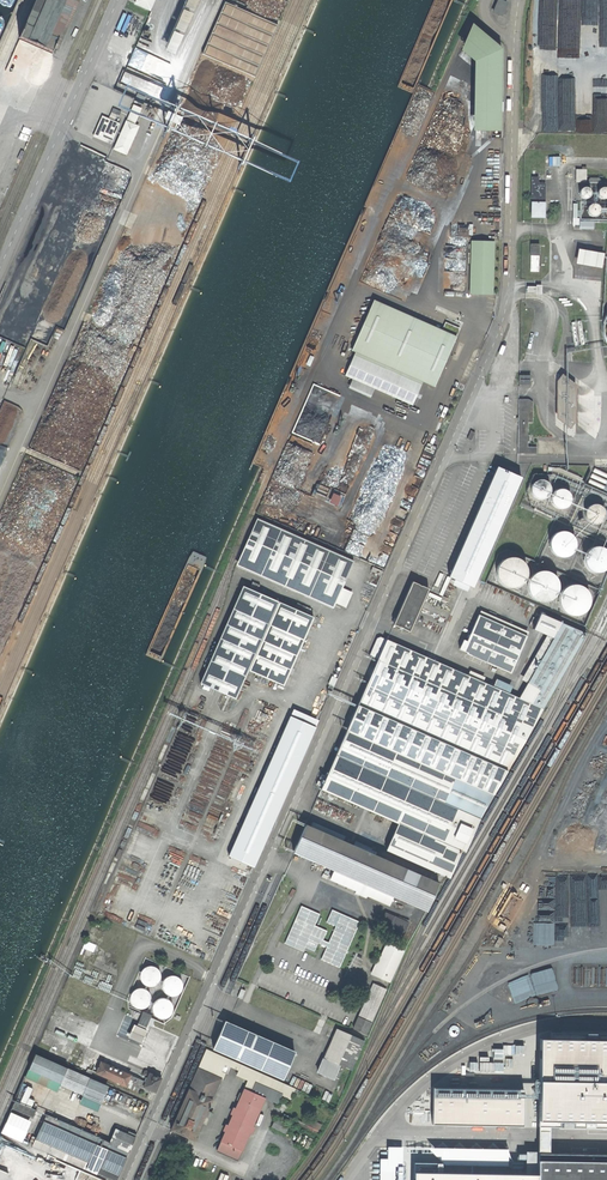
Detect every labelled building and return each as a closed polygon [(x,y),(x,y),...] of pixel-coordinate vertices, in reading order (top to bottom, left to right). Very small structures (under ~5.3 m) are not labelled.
[(52,52),(75,0),(36,0),(19,38),(52,52)] [(135,4),(150,10),(155,0),(137,0),(135,4)] [(186,4),(186,6),(187,8),(188,9),(190,9),(192,9),(194,8),(195,6),(196,4),(195,2),(194,1),(192,0),(190,0),(188,1),(187,2),(186,4)] [(498,0),(493,12),(501,16),(506,4),(498,0)] [(540,3),(537,3),(537,8),(540,8),(540,9),(549,9),(554,9),(554,0),(540,0),(540,3)] [(278,26),(225,2),(202,54),(255,78),(278,26)] [(549,9),(540,9),(540,25),(549,25),(549,9)] [(181,14),(181,16),(181,18),(182,20),(183,21),(185,22),(187,21),(189,20),(190,18),(190,16),(190,15),(188,13),(187,12),(185,12),(183,13),(181,14)] [(177,24),(176,26),(176,28),(177,30),(179,31),(181,31),(183,31),(185,30),(186,28),(186,26),(186,24),(184,23),(182,22),(180,22),(179,23),(177,24)] [(459,51),(473,62),(472,131),(500,132),(501,49),(471,24),(459,51)] [(117,47),(109,64),(117,68),(118,65),(125,68),(132,53),(125,50),(131,38),(122,34),(116,47),(117,47)] [(52,52),(19,38),(15,47),(48,62),(52,52)] [(134,105),(126,122),(134,125),(141,109),(134,105)] [(102,135),(114,140),(120,123),(117,121),(121,110),(114,108),(110,118),(102,115),(94,136),(101,139),(102,135)] [(134,125),(126,122),(114,149),(126,154),(138,127),(134,125)] [(586,170),(576,170),(576,182),(586,182),(586,170)] [(538,178),(532,178),(531,217),(544,217),(545,184),(538,184),(538,178)] [(588,188),(586,188),(584,188),(582,188),(580,190),(579,192),(579,194),(580,196),(582,198),(584,199),(586,199),(588,198),(590,196),(590,194),(590,192),(589,190),(588,188)] [(604,188),(602,188),(599,189),(598,191),(597,193),(597,195),(598,197),(600,199),(602,199),(604,199),(606,199),(606,198),(606,190),(606,189),(604,188)] [(595,204),(592,204),(590,205),(588,207),(587,209),(587,212),(588,214),(590,216),(593,217),(595,217),(597,216),(599,214),(600,212),(600,209),(599,207),(597,205),(595,204)] [(580,221),(580,228),(594,228),(594,220),(580,221)] [(492,294),(494,242),(471,241),(469,294),(492,294)] [(539,244),(530,244),(530,255),(531,255),(530,271),(538,272),(539,256),(539,244)] [(601,268),(604,253),(578,249),(575,264),(601,268)] [(373,301),(351,350),(355,352),(344,376),(352,379),(374,389),(412,406),(422,382),(434,387),(456,337),(455,337),(458,331),(445,325),(442,331),(441,331),(373,301)] [(455,337),(456,337),(460,329),(445,322),(441,331),(442,331),(445,325),(458,331),(455,337)] [(22,375),(18,373),(13,383),(21,387),(25,379),(21,377),(22,375)] [(563,374),(555,385),(554,419),(569,429),(577,418),(578,385),(563,374)] [(530,376),(519,376),(519,384),(530,384),(530,376)] [(374,389),(352,379),(348,388),(370,397),(374,389)] [(533,403),(529,400),(518,399),(518,454),(536,454),(536,447),(527,447),(527,442),(529,442),(529,435),(528,435),(528,412),(533,412),(533,403)] [(521,478),(497,467),(448,577),(472,588),(521,478)] [(551,471),(558,472),(581,482),(582,478),(559,468),(552,468),(551,471)] [(530,490),(531,494),(533,497),(537,499),(541,500),(544,499),(548,497),(550,493),(550,490),(550,486),(547,483),(544,480),(540,480),(536,481),(533,483),(531,486),(530,490)] [(570,494),(567,491),(564,489),(560,489),(556,490),(553,493),(551,496),(551,500),(552,504),(555,507),(558,509),(562,509),(566,508),(569,505),(570,502),(571,498),(570,494)] [(328,502),(336,505),(340,496),(332,493),(328,502)] [(600,506),(596,504),(592,505),(589,506),(586,509),(585,513),(585,517),(587,520),(590,523),(593,524),(597,524),(601,522),(603,519),(605,516),(604,512),(603,508),(600,506)] [(257,518),(238,560),(344,607),(350,592),(342,588),(354,561),(257,518)] [(550,548),(552,553),(556,556),(561,557),(566,557),(570,555),(574,551),(575,546),(575,541),(572,536),(568,533),(564,531),(558,532),(554,534),(551,538),(549,543),(550,548)] [(587,568),(591,571),(595,573),(601,572),(605,570),(606,568),(606,551),(603,548),(598,547),(593,547),(588,550),(585,553),(584,558),(584,563),(587,568)] [(519,586),(523,583),(526,578),(527,572),(526,566),(522,562),(518,558),(512,557),(506,558),(501,560),(497,565),(496,570),(496,576),(498,581),(502,585),(507,588),(513,588),(519,586)] [(550,600),(555,597),(557,592),(558,586),(557,580),(554,576),(549,572),(544,571),(538,572),(533,574),(529,579),(527,584),(527,590),(530,595),(534,599),(539,602),(545,602),(550,600)] [(412,582),(393,624),(409,632),(428,589),(412,582)] [(581,614),(586,610),(589,605),(590,600),(588,594),(585,589),(580,586),(575,585),(569,585),(564,588),(560,592),(558,598),(558,604),(561,609),(565,613),(570,615),(576,616),(581,614)] [(313,618),(242,586),(200,683),(235,699),(248,670),(283,686),(313,618)] [(553,638),(518,698),(386,640),(377,659),(320,789),(397,823),(386,850),(446,877),(586,634),(540,613),(533,629),(553,638)] [(463,640),(459,649),(466,653),(466,654),(510,673),(527,636),(478,615),(466,641),(463,640)] [(386,640),(380,637),(377,638),(369,656),(377,659),(386,640)] [(318,720),(293,710),(290,716),(315,727),(318,720)] [(290,716),(228,856),(254,867),(315,727),(290,716)] [(305,824),(293,853),(334,871),(392,897),(426,911),(438,883),(305,824)] [(392,897),(334,871),(330,879),(356,891),(355,892),(366,897),(367,895),(389,905),(392,897)] [(328,943),(323,940),(327,931),(314,925),(319,914),(301,906),(285,943),(303,951),(305,947),(314,951),(318,943),(326,947),(321,959),(339,967),(358,926),(339,918),(328,943)] [(382,921),(390,925),(394,916),(385,913),(382,921)] [(390,925),(389,927),(404,933),(408,922),(394,916),(390,925)] [(403,951),(386,943),(375,969),(373,968),(371,974),(389,982),(403,951)] [(159,981),(160,979),(160,976),(160,973),(159,971),(157,969),(155,967),(152,966),(150,966),(147,966),(144,968),(142,969),(141,971),(140,974),(140,977),(140,979),(141,982),(143,984),(145,985),(147,986),(150,987),(153,986),(155,985),(157,983),(159,981)] [(181,991),(182,988),(182,985),(182,983),(181,980),(179,978),(177,977),(175,976),(172,975),(169,976),(167,977),(165,979),(163,981),(162,983),(162,986),(162,989),(163,991),(165,993),(167,995),(170,996),(172,996),(175,996),(177,994),(180,993),(181,991)] [(373,984),(358,1016),(371,1022),(386,989),(373,984)] [(149,1003),(150,1001),(150,998),(150,996),(149,993),(147,991),(145,990),(143,989),(140,988),(137,989),(135,990),(133,991),(131,994),(130,996),(130,999),(130,1001),(131,1004),(133,1006),(135,1008),(138,1009),(140,1009),(143,1008),(146,1007),(148,1006),(149,1003)] [(172,1013),(173,1011),(173,1008),(172,1005),(171,1003),(170,1001),(168,999),(165,998),(162,998),(160,998),(157,1000),(155,1001),(154,1003),(153,1006),(152,1009),(153,1011),(154,1014),(155,1016),(158,1017),(160,1018),(163,1019),(166,1018),(168,1017),(170,1015),(172,1013)] [(151,1016),(143,1012),(139,1021),(147,1025),(151,1016)] [(371,1023),(358,1017),(353,1028),(366,1034),(371,1023)] [(225,1021),(213,1049),(282,1079),(294,1051),(225,1021)] [(147,1030),(134,1024),(128,1037),(141,1043),(147,1030)] [(364,1041),(336,1029),(317,1072),(333,1079),(339,1065),(351,1070),(364,1041)] [(533,1125),(606,1126),(606,1033),(533,1033),(533,1125)] [(224,1064),(227,1058),(206,1049),(202,1059),(210,1063),(209,1066),(221,1072),(224,1064)] [(83,1093),(90,1078),(35,1054),(25,1077),(46,1086),(49,1078),(83,1093)] [(92,1058),(87,1069),(137,1091),(140,1085),(143,1087),(145,1082),(92,1058)] [(301,1091),(227,1058),(224,1064),(238,1070),(236,1075),(248,1080),(255,1083),(290,1099),(293,1093),(299,1096),(301,1091)] [(221,1079),(222,1080),(225,1073),(221,1072),(209,1066),(210,1063),(202,1059),(178,1114),(201,1124),(216,1089),(218,1090),(220,1084),(218,1084),(221,1079)] [(496,1062),(496,1070),(504,1070),(504,1061),(496,1062)] [(147,1077),(145,1082),(143,1087),(155,1092),(161,1078),(154,1075),(154,1074),(152,1073),(151,1074),(144,1071),(142,1075),(147,1077)] [(106,1085),(90,1078),(83,1093),(100,1100),(106,1085)] [(255,1083),(248,1080),(217,1150),(237,1159),(265,1098),(251,1092),(255,1083)] [(430,1086),(430,1122),(521,1122),(521,1086),(430,1086)] [(288,1103),(280,1100),(272,1116),(281,1120),(288,1103)] [(11,1108),(42,1122),(32,1145),(112,1179),(116,1179),(129,1151),(109,1143),(15,1101),(11,1108)] [(10,1110),(1,1131),(22,1141),(31,1119),(10,1110)] [(201,1124),(178,1114),(171,1130),(194,1140),(201,1124)] [(284,1114),(282,1119),(306,1130),(309,1126),(284,1114)] [(289,1125),(275,1118),(271,1127),(285,1133),(289,1125)] [(312,1120),(309,1126),(306,1130),(316,1135),(322,1125),(312,1120)] [(109,1143),(129,1151),(136,1135),(128,1131),(127,1134),(115,1129),(109,1143)] [(528,1179),(537,1179),(537,1153),(529,1152),(528,1179)] [(537,1153),(537,1179),(606,1179),(606,1154),(537,1153)] [(394,1169),(378,1169),(379,1179),(394,1179),(394,1169)]
